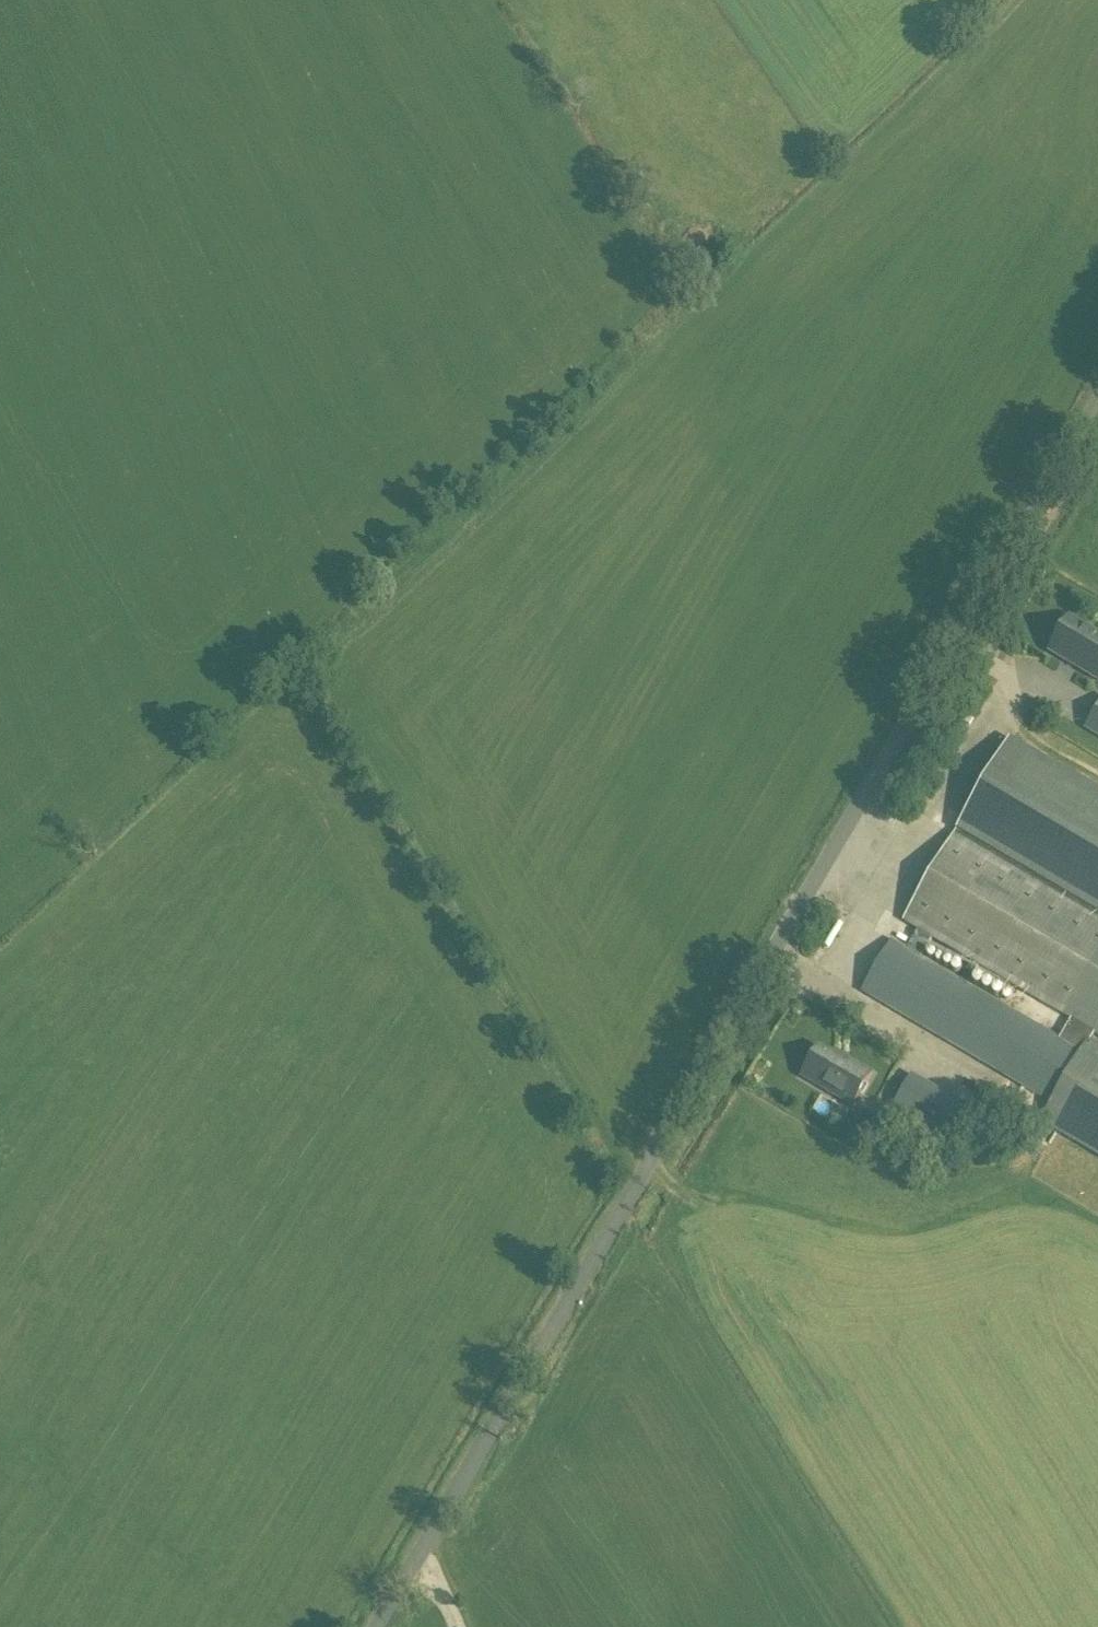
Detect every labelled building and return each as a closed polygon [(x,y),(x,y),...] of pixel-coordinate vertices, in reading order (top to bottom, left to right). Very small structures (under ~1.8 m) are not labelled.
[(1069,616),(1048,651),(1097,681),(1097,633),(1069,616)] [(1097,737),(1097,707),(1085,729),(1097,737)] [(1097,1035),(1097,792),(1011,741),(905,921),(919,930),(907,950),(893,941),(864,993),(1051,1103),(1039,1122),(1097,1157),(1097,1045),(1088,1039),(1081,1052),(968,985),(979,965),(1064,1015),(1097,1035)] [(841,1060),(819,1047),(802,1077),(853,1107),(873,1073),(843,1056),(841,1060)] [(955,1144),(973,1112),(966,1108),(967,1106),(911,1075),(892,1109),(955,1144)]
